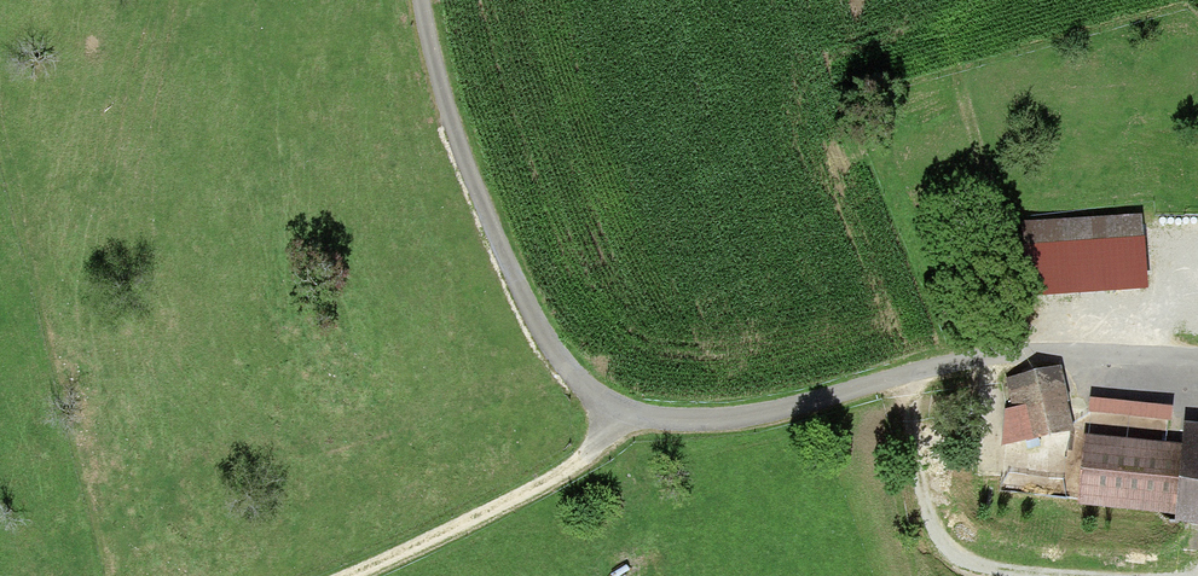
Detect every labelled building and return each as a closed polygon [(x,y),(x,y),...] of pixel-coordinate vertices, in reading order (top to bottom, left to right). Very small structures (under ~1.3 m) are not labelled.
[(1144,243),(1028,247),(1030,302),(1146,298),(1144,243)] [(1056,374),(1010,384),(1016,411),(1006,413),(1012,443),(1068,431),(1056,374)] [(1167,411),(1089,405),(1088,420),(1166,425),(1167,411)] [(1177,447),(1084,438),(1077,507),(1170,517),(1177,447)] [(1183,438),(1174,527),(1197,529),(1197,440),(1183,438)]
